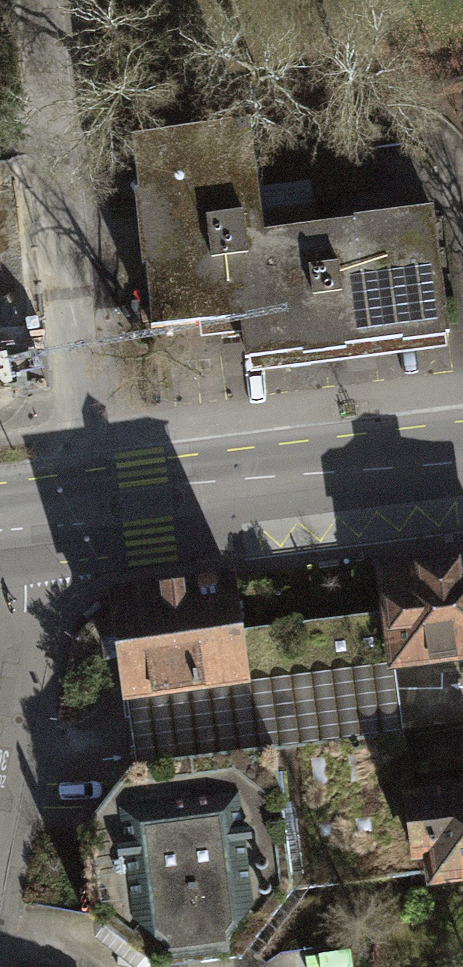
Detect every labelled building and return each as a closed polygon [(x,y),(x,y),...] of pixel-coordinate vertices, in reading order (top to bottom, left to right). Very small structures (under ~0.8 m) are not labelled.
[(122,140),(145,327),(230,317),(235,358),(440,333),(425,209),(347,219),(349,235),(306,240),(299,186),(248,192),(240,126),(122,140)] [(376,572),(380,611),(385,660),(462,652),(462,562),(376,572)] [(222,580),(101,598),(116,697),(236,679),(222,580)] [(380,611),(304,620),(310,676),(386,667),(385,660),(380,611)] [(79,915),(147,966),(231,956),(282,888),(410,873),(400,796),(393,729),(123,763),(73,826),(79,915)] [(400,796),(410,873),(423,871),(423,878),(462,873),(462,788),(400,796)]
